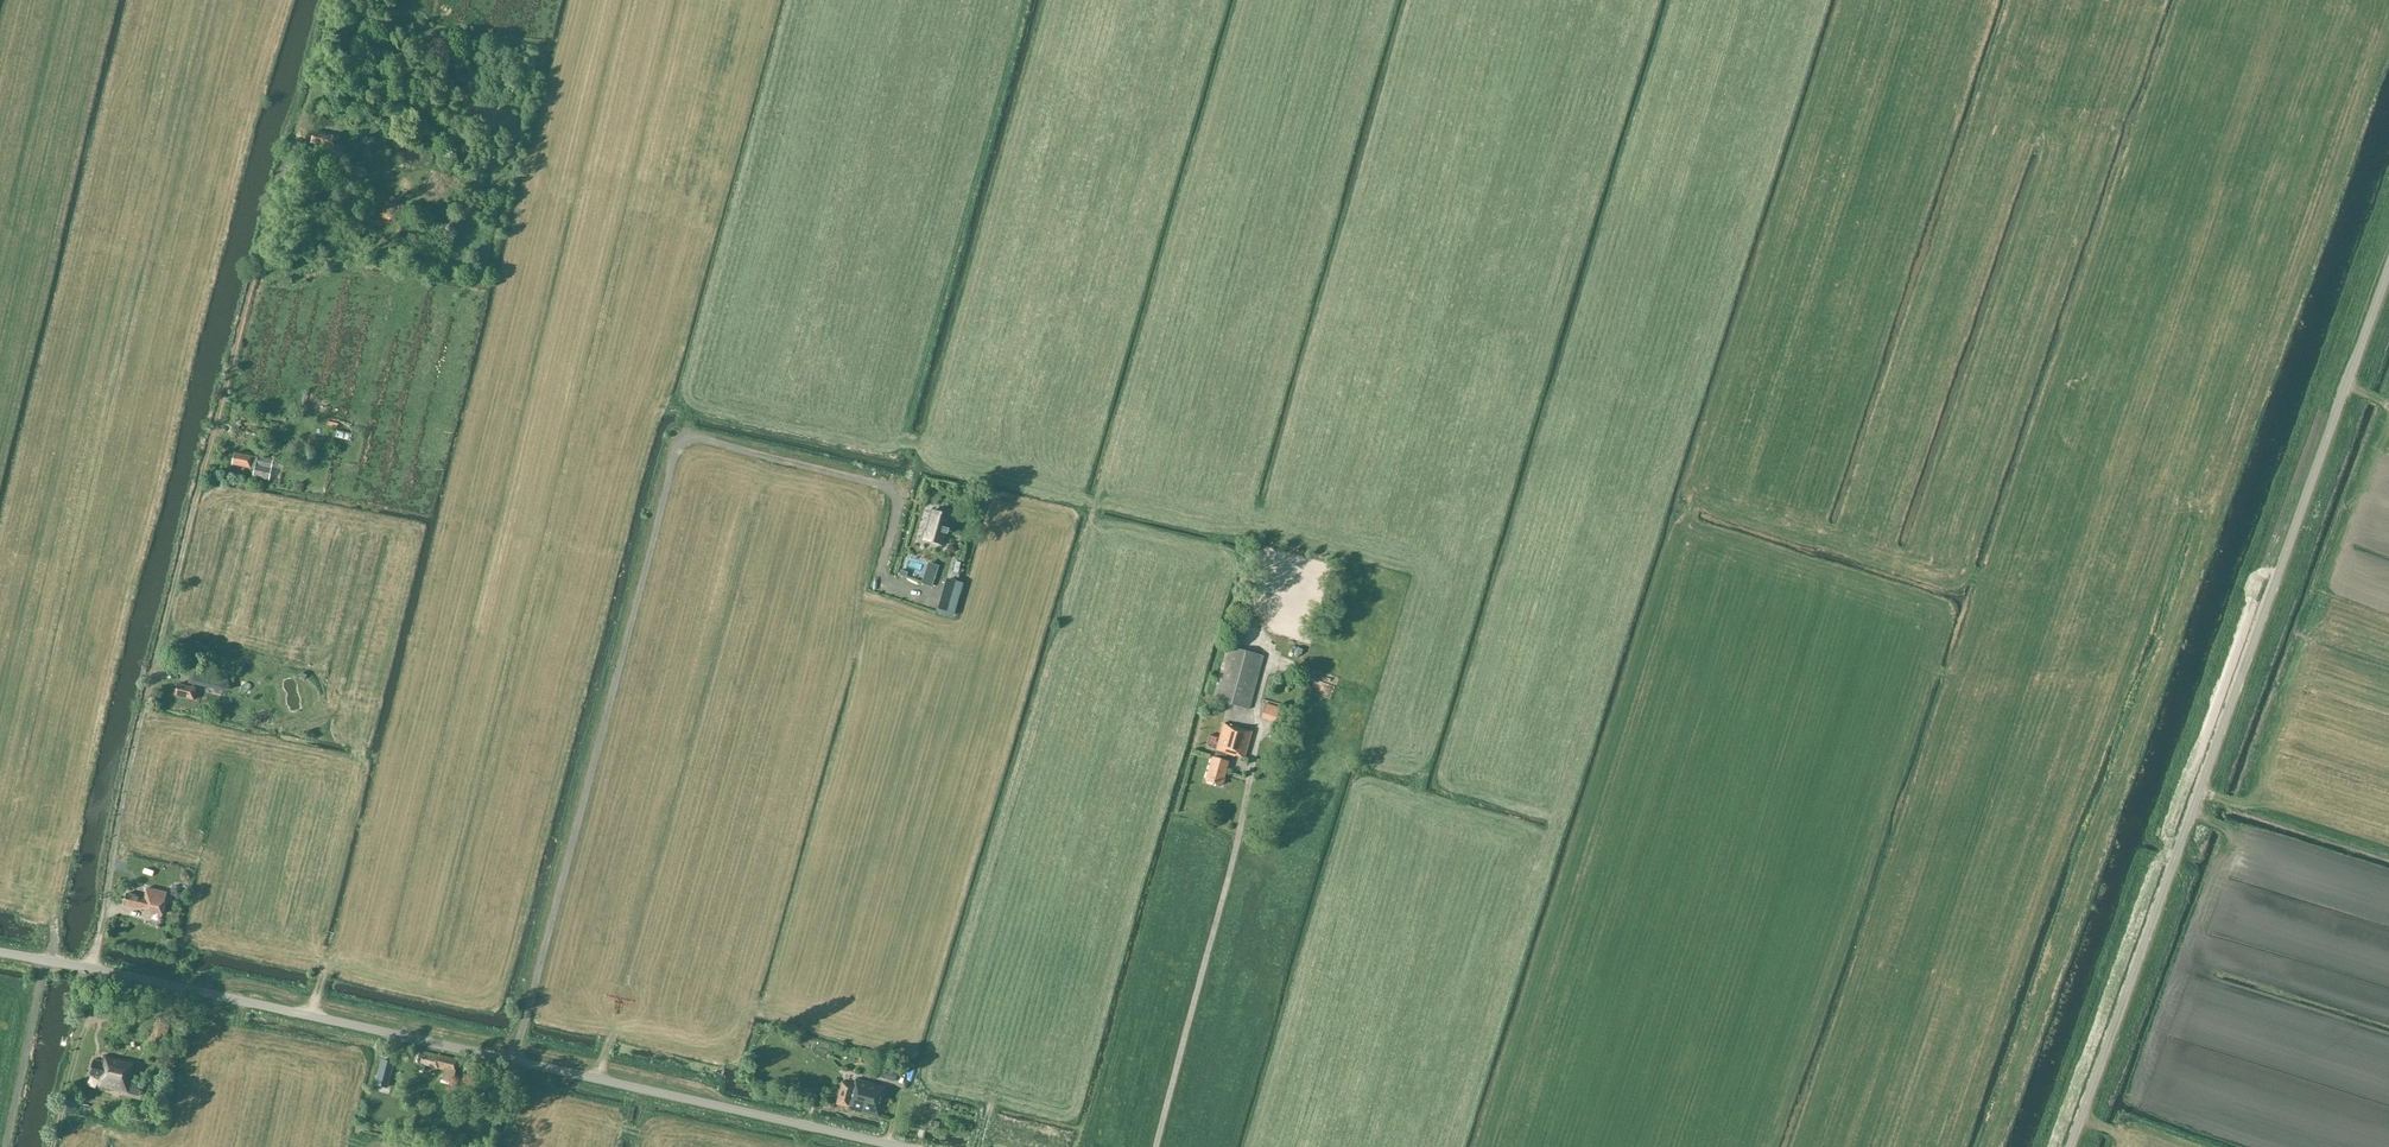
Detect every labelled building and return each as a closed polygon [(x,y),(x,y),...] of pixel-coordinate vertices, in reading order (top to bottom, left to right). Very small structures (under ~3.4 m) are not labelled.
[(340,138),(334,136),(314,132),(311,143),(325,147),(324,151),(336,153),(340,138)] [(326,161),(319,160),(319,161),(312,160),(310,173),(324,175),(326,161)] [(271,469),(273,461),(235,453),(232,465),(254,469),(253,477),(269,480),(272,469),(271,469)] [(307,455),(296,453),(294,461),(305,463),(307,455)] [(939,506),(930,503),(925,524),(924,524),(922,532),(944,538),(947,526),(945,526),(950,508),(941,506),(941,505),(940,505),(939,506)] [(921,560),(907,556),(905,564),(919,568),(921,560)] [(964,580),(946,575),(935,610),(954,615),(964,580)] [(923,582),(921,588),(935,591),(936,586),(923,582)] [(1286,644),(1286,653),(1297,654),(1298,645),(1286,644)] [(1249,709),(1264,657),(1227,646),(1212,700),(1227,704),(1244,708),(1249,709)] [(229,680),(195,672),(190,680),(189,683),(224,691),(230,691),(229,680)] [(196,688),(178,684),(175,695),(194,700),(203,702),(205,691),(196,688)] [(1263,700),(1258,714),(1272,719),(1277,704),(1263,700)] [(1238,728),(1222,724),(1214,750),(1216,751),(1214,758),(1212,758),(1205,781),(1221,786),(1228,762),(1225,761),(1227,753),(1242,757),(1242,756),(1245,756),(1251,732),(1238,728)] [(183,891),(182,888),(180,886),(176,885),(172,887),(170,892),(171,895),(173,898),(178,899),(182,896),(183,891)] [(162,915),(167,893),(147,888),(144,897),(126,893),(123,906),(162,915)] [(455,1071),(458,1060),(424,1051),(420,1064),(419,1070),(424,1071),(426,1065),(443,1070),(441,1080),(453,1083),(456,1071),(455,1071)] [(100,1077),(98,1086),(128,1094),(134,1072),(132,1071),(134,1062),(104,1055),(102,1062),(93,1059),(89,1074),(100,1077)] [(387,1087),(394,1064),(382,1060),(375,1084),(387,1087)] [(898,1068),(878,1062),(874,1076),(894,1082),(898,1068)] [(882,1095),(885,1087),(856,1079),(854,1086),(842,1083),(837,1104),(849,1107),(848,1109),(878,1116),(883,1096),(882,1095)] [(148,1108),(137,1107),(135,1117),(146,1119),(148,1108)]
